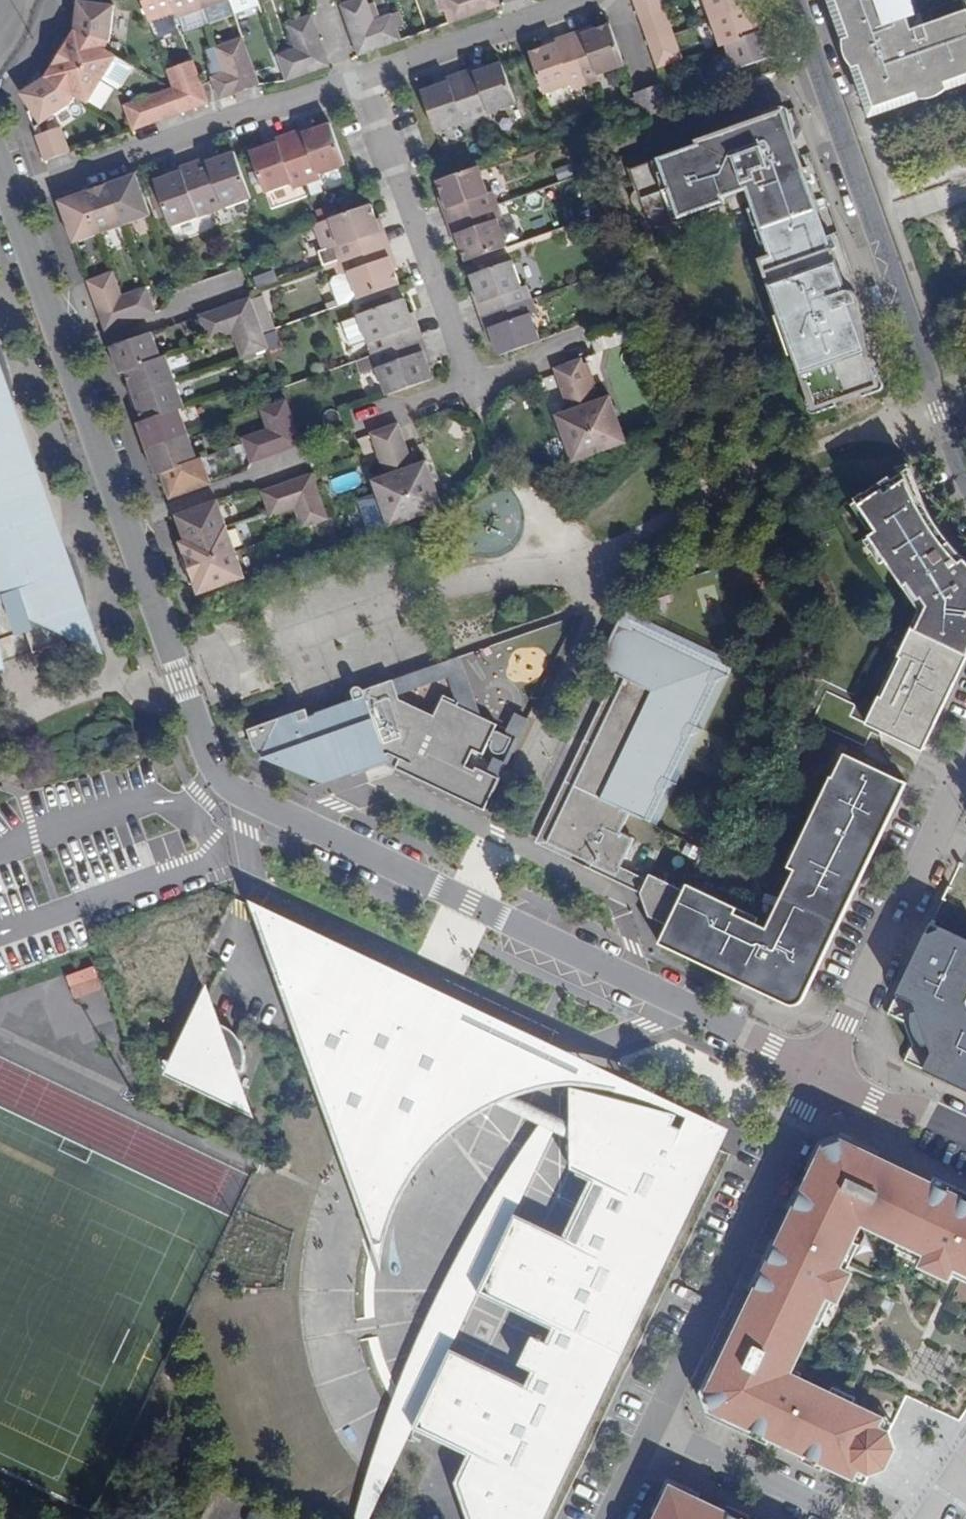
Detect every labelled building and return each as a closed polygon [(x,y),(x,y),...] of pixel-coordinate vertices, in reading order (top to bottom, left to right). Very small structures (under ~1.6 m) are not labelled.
[(153,21),(179,12),(181,17),(230,0),(146,0),(153,21)] [(393,14),(374,20),(366,0),(354,0),(340,4),(358,55),(402,40),(393,14)] [(447,10),(443,0),(437,0),(441,12),(447,10)] [(499,7),(497,0),(443,0),(447,10),(451,23),(499,7)] [(683,60),(662,0),(634,0),(658,69),(683,60)] [(761,32),(749,0),(705,0),(721,46),(726,44),(734,70),(774,56),(765,31),(761,32)] [(869,119),(965,84),(965,18),(963,15),(909,34),(897,0),(827,0),(869,119)] [(111,55),(102,50),(103,47),(112,9),(77,1),(75,8),(73,17),(70,25),(67,34),(63,43),(58,51),(54,56),(50,62),(45,69),(39,76),(34,81),(28,86),(21,92),(41,121),(67,100),(72,94),(82,101),(111,55)] [(287,80),(330,65),(313,14),(288,23),(297,47),(278,54),(287,80)] [(532,53),(546,94),(570,85),(573,89),(600,80),(598,75),(625,65),(611,25),(596,31),(547,48),(532,53)] [(596,31),(595,27),(546,44),(547,48),(596,31)] [(223,97),(261,84),(245,37),(218,47),(226,71),(215,76),(223,97)] [(169,68),(175,86),(126,103),(134,128),(210,101),(195,59),(169,68)] [(504,62),(489,68),(439,85),(422,91),(436,131),(464,122),(466,126),(493,116),(492,111),(518,102),(504,62)] [(437,81),(439,85),(489,68),(487,64),(437,81)] [(742,91),(777,79),(775,72),(739,84),(742,91)] [(669,110),(660,85),(635,93),(644,118),(669,110)] [(816,408),(890,382),(793,108),(698,141),(699,144),(629,169),(650,228),(724,201),(722,196),(746,188),(770,256),(760,260),(804,384),(807,384),(816,408)] [(292,192),(320,182),(318,176),(345,167),(330,125),(315,130),(265,147),(250,152),(265,195),(290,187),(292,192)] [(44,158),(67,150),(58,126),(36,133),(44,158)] [(315,130),(314,126),(264,144),(265,147),(315,130)] [(234,154),(219,160),(169,177),(154,182),(171,229),(250,201),(234,154)] [(219,160),(218,156),(168,173),(169,177),(219,160)] [(438,185),(444,200),(461,251),(466,266),(508,252),(499,224),(504,223),(494,195),(489,196),(480,170),(438,185)] [(150,219),(135,176),(60,202),(75,246),(150,219)] [(457,252),(461,251),(444,200),(439,202),(457,252)] [(376,224),(371,209),(314,229),(323,254),(318,255),(323,270),(338,265),(343,279),(348,278),(357,304),(399,290),(394,274),(376,224)] [(381,223),(376,224),(394,274),(399,273),(381,223)] [(471,279),(476,294),(493,343),(499,359),(541,345),(532,318),(536,317),(527,289),(522,291),(512,265),(471,279)] [(88,282),(105,333),(154,315),(145,290),(120,299),(112,274),(88,282)] [(488,344),(493,343),(476,294),(472,296),(488,344)] [(240,360),(267,350),(249,300),(199,318),(207,342),(231,334),(240,360)] [(404,303),(357,319),(371,358),(357,363),(361,375),(376,370),(386,398),(432,382),(426,366),(409,318),(404,303)] [(426,366),(430,365),(413,317),(409,318),(426,366)] [(142,423),(137,424),(155,476),(160,475),(169,499),(211,484),(201,460),(197,461),(177,410),(183,408),(165,358),(159,360),(150,334),(110,348),(120,374),(125,372),(142,423)] [(608,398),(595,403),(579,361),(552,370),(567,412),(554,416),(570,463),(625,444),(608,398)] [(24,631),(32,654),(83,635),(64,580),(57,583),(53,569),(59,566),(35,498),(19,503),(2,454),(18,448),(0,397),(0,640),(24,631)] [(241,439),(251,465),(301,447),(285,402),(259,411),(266,430),(241,439)] [(449,419),(443,431),(462,440),(467,428),(449,419)] [(425,461),(412,466),(397,424),(371,434),(386,475),(372,480),(389,527),(443,508),(425,461)] [(18,448),(2,454),(19,503),(35,498),(18,448)] [(963,556),(956,549),(951,542),(945,535),(941,529),(937,523),(932,517),(928,511),(925,505),(922,499),(920,493),(917,488),(915,482),(913,476),(911,470),(893,482),(890,478),(866,496),(865,494),(857,499),(881,531),(873,536),(909,586),(917,581),(933,603),(918,634),(911,631),(867,725),(922,752),(925,745),(923,738),(931,723),(935,724),(965,660),(965,560),(963,556)] [(327,520),(311,474),(261,493),(269,517),(294,508),(302,529),(327,520)] [(196,595),(244,579),(217,501),(175,516),(185,542),(178,544),(196,595)] [(57,583),(64,580),(59,566),(53,569),(57,583)] [(917,581),(909,586),(923,605),(911,631),(918,634),(933,603),(917,581)] [(671,783),(660,776),(665,766),(669,768),(682,739),(695,734),(703,731),(698,729),(685,723),(692,711),(694,713),(710,684),(721,679),(728,677),(728,676),(634,633),(624,610),(598,665),(616,674),(603,701),(584,742),(594,747),(547,844),(588,865),(586,869),(613,882),(634,841),(620,834),(630,815),(643,822),(657,794),(677,785),(671,783)] [(425,784),(483,811),(488,814),(503,782),(480,770),(478,773),(470,769),(477,753),(487,757),(493,743),(496,744),(494,750),(497,755),(501,757),(505,757),(509,756),(516,741),(501,734),(500,736),(498,735),(501,728),(476,716),(495,709),(476,655),(402,681),(407,696),(454,679),(465,711),(462,709),(463,706),(448,699),(438,719),(403,702),(397,683),(367,694),(366,691),(364,690),(360,690),(358,691),(356,695),(359,704),(320,718),(320,720),(313,723),(310,713),(252,734),(260,755),(328,787),(357,778),(358,781),(390,768),(424,785),(425,784)] [(721,679),(710,684),(694,713),(692,711),(685,723),(698,729),(721,679)] [(519,736),(527,720),(520,716),(512,733),(519,736)] [(521,737),(529,721),(527,720),(519,736),(521,737)] [(695,734),(682,739),(669,768),(665,766),(660,776),(671,783),(695,734)] [(879,843),(907,783),(844,754),(832,780),(830,779),(819,802),(824,805),(804,849),(798,846),(787,870),(794,873),(766,931),(756,926),(734,915),(737,910),(687,886),(683,893),(668,926),(661,940),(658,946),(686,959),(705,968),(778,1003),(782,1002),(786,1003),(789,1003),(794,1002),(797,1001),(799,999),(802,997),(804,994),(807,991),(809,988),(827,950),(839,924),(852,898),(869,863),(879,843)] [(668,926),(683,893),(650,877),(641,895),(648,916),(668,926)] [(458,1020),(464,1007),(259,909),(265,927),(458,1020)] [(932,926),(887,1019),(902,1021),(912,1047),(904,1063),(965,1092),(965,942),(932,926)] [(325,1009),(326,1016),(299,1025),(339,1141),(412,1116),(458,1020),(265,927),(287,991),(325,1009)] [(212,991),(205,1005),(220,1011),(212,991)] [(326,1016),(325,1009),(287,991),(299,1025),(326,1016)] [(242,1083),(238,1082),(242,1074),(247,1076),(247,1073),(249,1069),(249,1065),(250,1060),(249,1055),(248,1051),(247,1047),(245,1043),(242,1041),(240,1037),(237,1034),(234,1032),(214,1022),(220,1011),(205,1005),(192,1033),(195,1034),(187,1051),(184,1050),(183,1072),(187,1082),(251,1112),(242,1083)] [(678,1110),(464,1007),(458,1020),(439,1060),(449,1065),(450,1061),(452,1056),(455,1050),(458,1045),(461,1042),(466,1039),(470,1036),(475,1035),(479,1034),(485,1034),(490,1034),(496,1037),(502,1039),(510,1046),(513,1050),(515,1055),(516,1060),(517,1066),(517,1071),(516,1075),(515,1081),(512,1086),(510,1089),(507,1092),(508,1094),(517,1091),(525,1089),(533,1087),(544,1086),(555,1085),(563,1084),(573,1084),(582,1085),(592,1085),(600,1086),(612,1088),(623,1091),(631,1093),(642,1096),(653,1100),(666,1105),(678,1110)] [(434,1069),(412,1116),(339,1141),(350,1171),(424,1146),(431,1140),(439,1133),(447,1126),(454,1122),(462,1116),(470,1111),(478,1107),(485,1103),(478,1101),(474,1100),(470,1099),(466,1096),(462,1094),(458,1090),(455,1086),(453,1082),(452,1078),(434,1069)] [(593,1186),(565,1244),(517,1222),(481,1296),(557,1331),(549,1348),(529,1338),(516,1366),(536,1375),(527,1393),(453,1358),(418,1431),(475,1459),(459,1492),(469,1518),(527,1518),(532,1509),(543,1514),(598,1397),(587,1392),(595,1374),(607,1379),(662,1263),(651,1257),(660,1238),(671,1242),(717,1147),(718,1142),(718,1137),(718,1134),(716,1130),(714,1126),(711,1123),(702,1119),(699,1118),(695,1119),(691,1119),(687,1122),(684,1124),(682,1127),(680,1130),(672,1126),(676,1117),(566,1088),(567,1174),(593,1186)] [(554,1129),(548,1125),(540,1136),(533,1146),(523,1162),(513,1176),(503,1192),(494,1207),(486,1221),(480,1233),(473,1244),(464,1259),(457,1273),(450,1286),(441,1303),(435,1317),(430,1329),(424,1340),(419,1354),(414,1365),(408,1378),(403,1393),(396,1410),(389,1426),(383,1444),(378,1458),(374,1473),(369,1488),(364,1504),(359,1518),(369,1518),(554,1129)] [(825,1147),(707,1393),(714,1410),(865,1482),(870,1473),(886,1468),(895,1448),(889,1433),(907,1395),(960,1420),(965,1411),(965,1200),(842,1141),(825,1147)] [(385,1204),(388,1196),(394,1188),(398,1180),(403,1172),(407,1166),(412,1160),(418,1153),(424,1146),(350,1171),(373,1236),(375,1230),(378,1221),(381,1212),(385,1204)] [(672,1487),(656,1518),(740,1518),(672,1487)]
